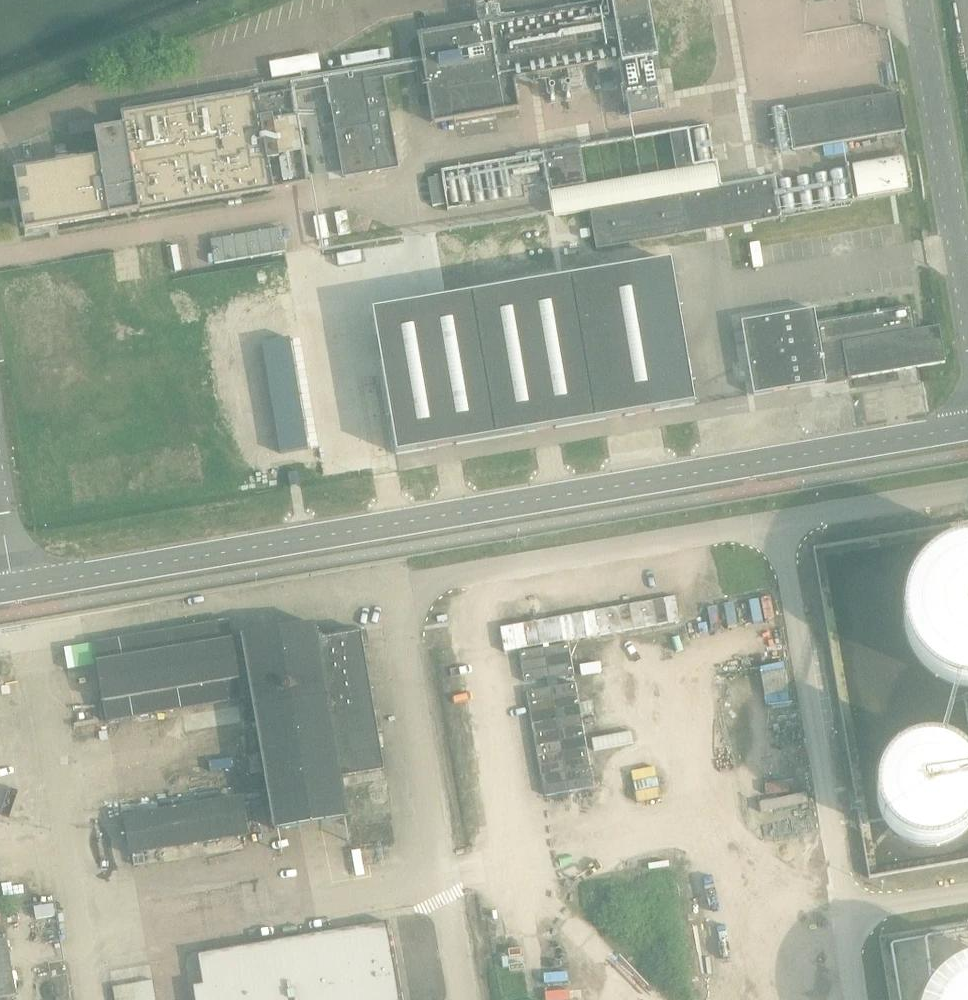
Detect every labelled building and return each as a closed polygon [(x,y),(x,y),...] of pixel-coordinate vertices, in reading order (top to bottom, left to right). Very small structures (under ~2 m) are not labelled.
[(383,81),(424,74),(432,123),(518,109),(513,79),(597,66),(598,74),(623,70),(631,118),(662,112),(643,0),(610,0),(610,3),(418,35),(422,60),(254,88),(255,91),(121,113),(124,128),(94,133),(98,159),(15,173),(24,231),(273,190),(307,184),(292,96),(329,90),(343,179),(398,170),(383,81)] [(320,55),(272,59),(273,75),(322,71),(320,55)] [(906,134),(901,106),(899,94),(788,113),(794,152),(906,134)] [(687,131),(441,173),(442,177),(446,205),(447,211),(694,170),(687,131)] [(904,158),(853,167),(859,200),(909,191),(904,158)] [(442,177),(428,179),(432,207),(446,205),(442,177)] [(773,185),(592,215),(598,254),(779,224),(773,185)] [(282,229),(211,241),(215,264),(286,252),(282,229)] [(168,243),(119,252),(125,286),(175,277),(168,243)] [(669,264),(373,313),(398,455),(694,406),(669,264)] [(945,363),(939,328),(917,331),(913,306),(817,321),(815,310),(743,322),(755,395),(922,367),(945,363)] [(966,545),(958,546),(951,549),(943,552),(936,557),(930,562),(924,567),(919,574),(914,580),(910,588),(908,595),(906,603),(905,611),(904,620),(905,628),(907,636),(909,643),(913,651),(917,658),(922,664),(928,670),(934,675),(941,680),(948,683),(956,686),(964,688),(967,689),(967,545),(966,545)] [(675,596),(500,628),(505,653),(680,621),(675,596)] [(363,646),(361,632),(317,639),(315,625),(232,640),(229,621),(94,644),(107,723),(252,698),(274,832),(348,820),(341,779),(384,771),(363,646)] [(367,631),(361,632),(363,646),(369,645),(367,631)] [(525,682),(574,674),(569,644),(520,652),(525,682)] [(764,667),(766,702),(790,701),(788,666),(764,667)] [(593,787),(575,683),(527,691),(545,796),(593,787)] [(209,725),(152,732),(156,760),(212,753),(209,725)] [(949,842),(956,838),(962,833),(967,827),(967,760),(962,755),(956,750),(949,746),(941,743),(934,742),(925,741),(917,742),(910,744),(902,748),(896,752),(889,757),(884,764),(880,771),(877,778),(875,786),(875,794),(875,802),(877,810),(880,817),(884,824),(889,830),(895,836),(902,840),(910,843),(917,846),(925,846),(933,846),(941,845),(949,842)] [(240,798),(123,819),(130,857),(247,836),(240,798)] [(200,956),(204,984),(195,987),(197,999),(400,999),(387,923),(200,956)] [(0,942),(0,997),(17,994),(9,940),(0,942)] [(965,967),(958,970),(951,974),(944,979),(938,985),(933,991),(928,998),(927,999),(967,999),(967,966),(965,967)] [(113,988),(115,999),(155,999),(152,981),(113,988)]
